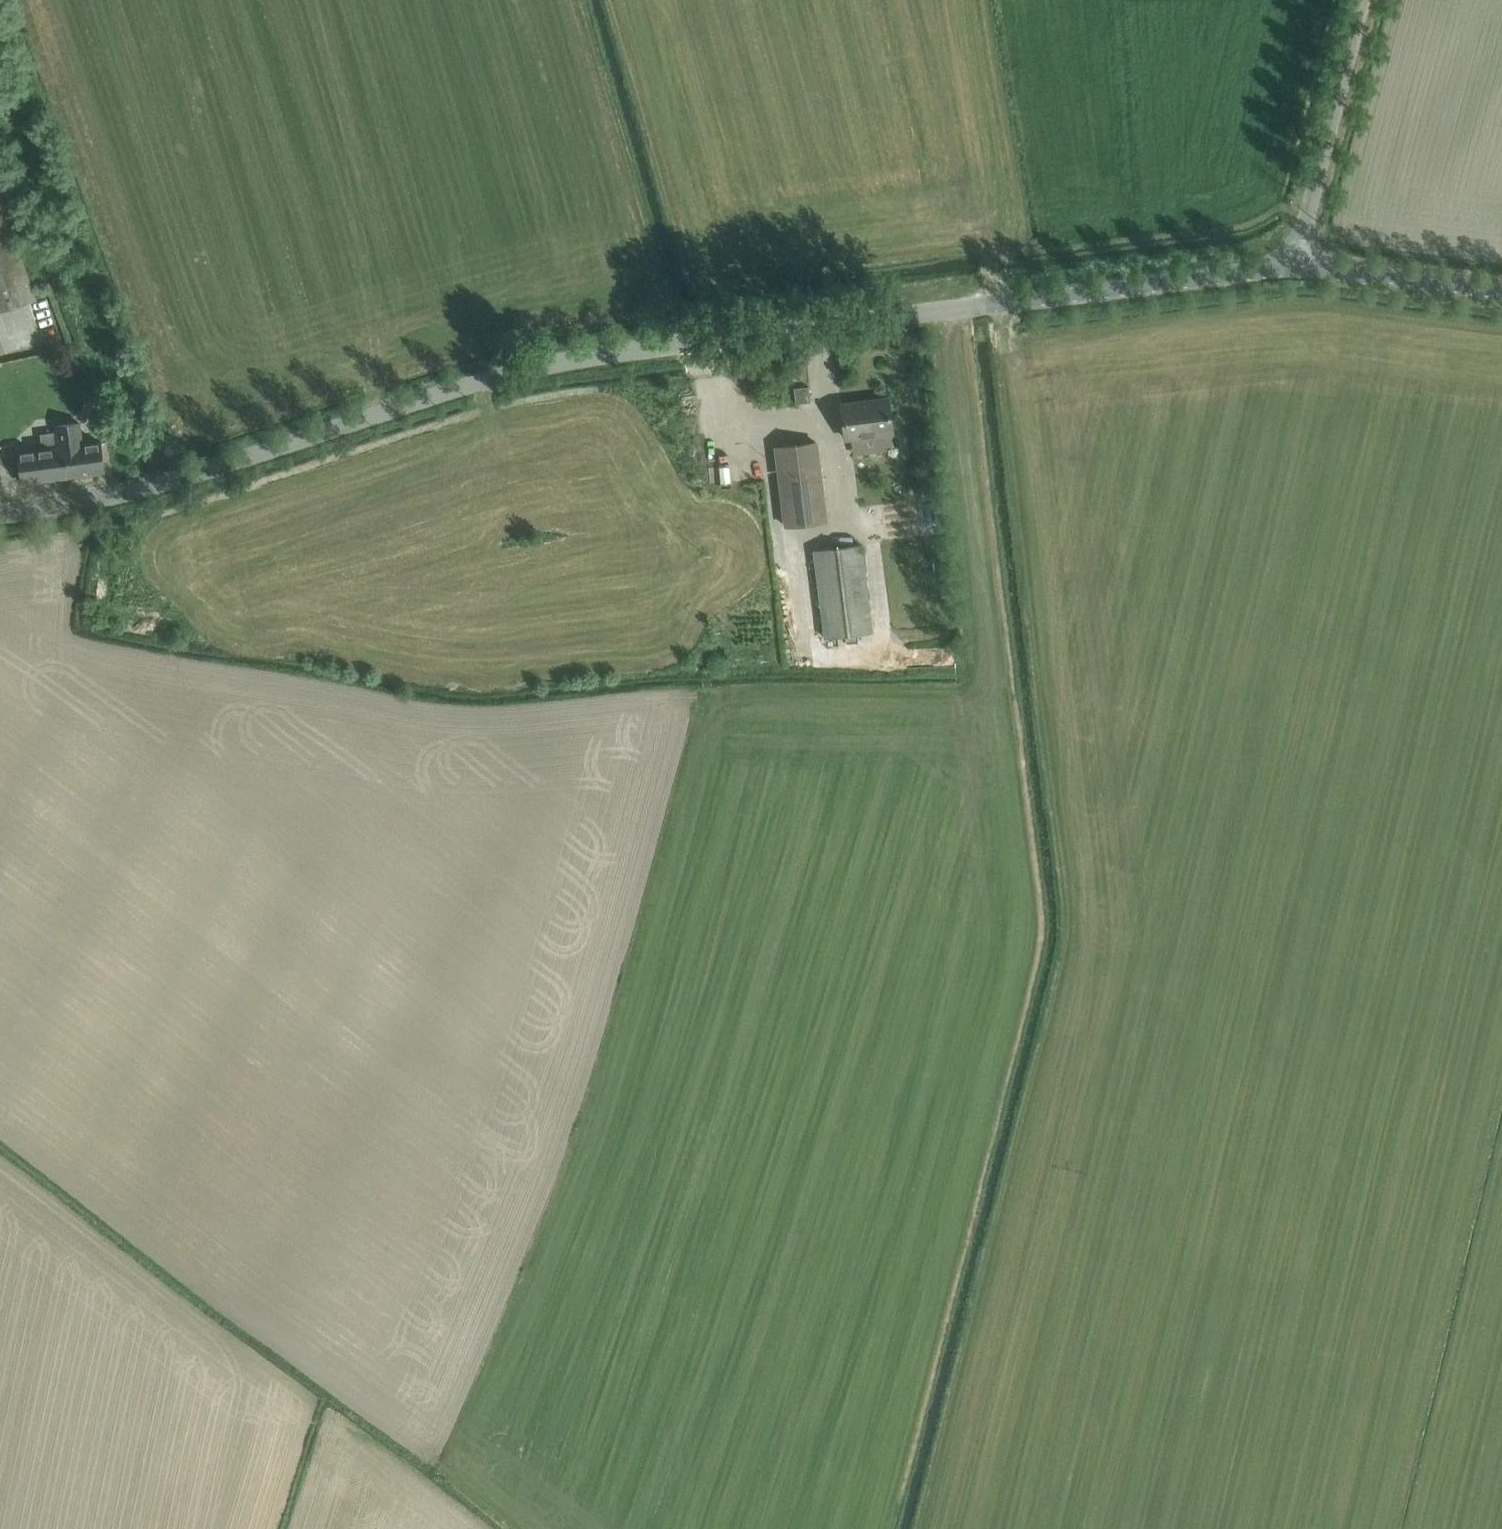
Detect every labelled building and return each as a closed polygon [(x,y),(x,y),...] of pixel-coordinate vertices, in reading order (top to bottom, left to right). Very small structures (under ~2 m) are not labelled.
[(35,300),(0,198),(0,312),(35,300)] [(811,385),(796,386),(798,402),(812,401),(811,385)] [(846,438),(851,437),(892,432),(888,398),(842,404),(846,438)] [(60,446),(19,452),(23,482),(104,471),(100,441),(86,443),(83,420),(57,423),(60,446)] [(826,520),(816,441),(776,446),(786,525),(826,520)] [(826,636),(875,630),(865,542),(815,548),(816,559),(812,560),(815,588),(820,588),(826,636)]
